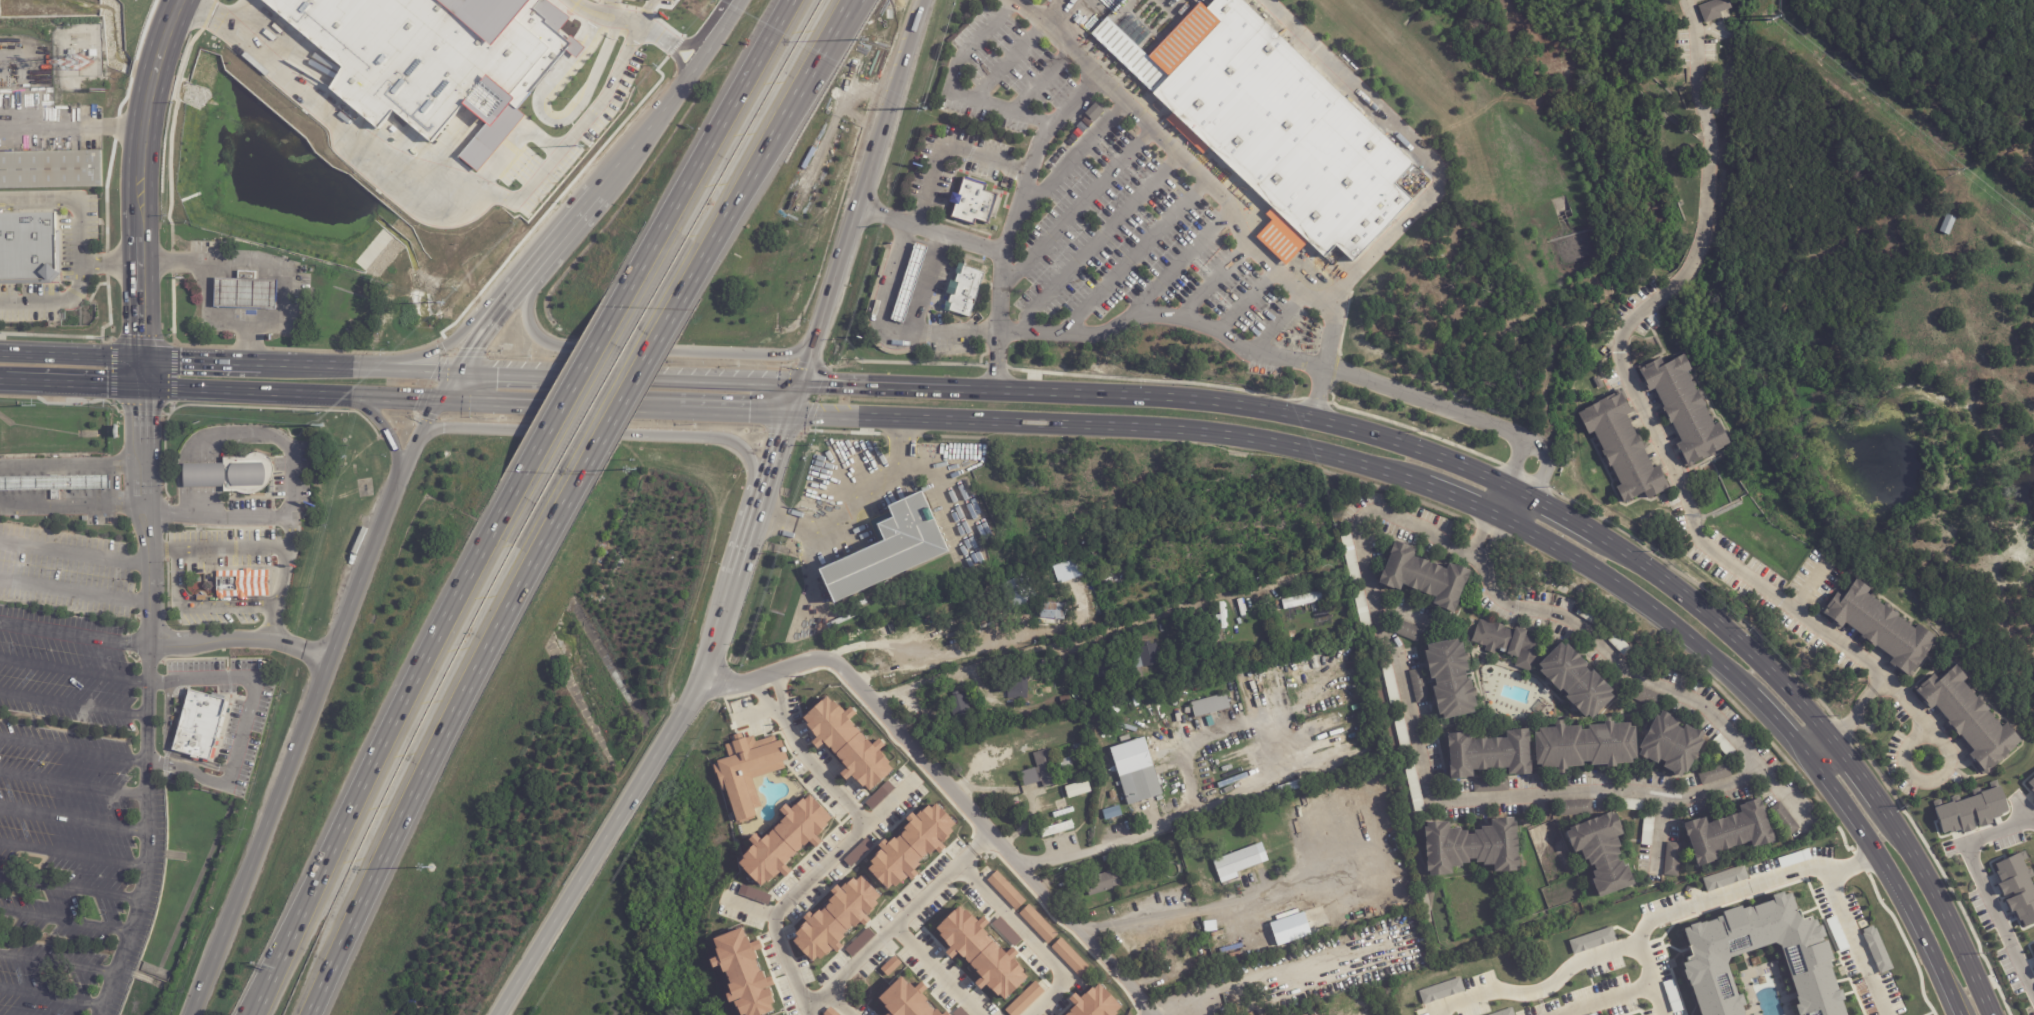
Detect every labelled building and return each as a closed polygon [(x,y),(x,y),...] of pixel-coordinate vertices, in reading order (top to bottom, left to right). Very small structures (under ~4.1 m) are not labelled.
[(337,60),(266,0),(560,0),(571,9),(557,25),(569,35),(528,83),(530,85),(517,101),(524,106),(475,164),(456,148),(480,121),(457,102),(426,139),(388,107),(371,126),(319,82),(337,60)] [(1341,277),(1433,180),(1245,0),(1216,0),(1210,6),(1204,0),(1122,0),(1088,36),(1341,277)] [(1699,7),(1717,0),(1729,0),(1733,10),(1729,11),(1721,15),(1722,19),(1706,26),(1699,7)] [(1099,105),(1108,114),(1098,126),(1083,112),(1094,100),(1099,105)] [(1094,123),(1083,134),(1073,125),(1084,114),(1094,123)] [(1072,135),(1069,133),(1074,128),(1080,135),(1076,140),(1072,135)] [(1070,137),(1075,141),(1071,145),(1067,141),(1070,137)] [(1061,147),(1065,150),(1060,155),(1057,152),(1061,147)] [(102,188),(0,189),(0,153),(101,152),(102,188)] [(1048,161),(1054,166),(1050,170),(1045,165),(1048,161)] [(967,180),(987,186),(986,191),(999,195),(990,224),(978,220),(976,225),(952,218),(956,204),(951,202),(954,193),(960,195),(965,179),(967,180)] [(56,280),(55,212),(0,213),(0,281),(56,280)] [(1958,218),(1950,236),(1941,232),(1948,214),(1958,218)] [(928,247),(904,325),(891,321),(916,243),(928,247)] [(965,266),(985,273),(970,318),(950,311),(949,313),(944,311),(948,302),(949,302),(952,295),(947,293),(951,280),(955,282),(958,275),(956,274),(959,264),(965,266)] [(255,272),(254,280),(277,282),(276,310),(213,307),(215,279),(237,280),(237,272),(255,272)] [(1718,427),(1723,424),(1734,445),(1727,448),(1728,449),(1717,455),(1718,456),(1711,459),(1711,458),(1700,464),(1701,466),(1691,472),(1690,469),(1689,467),(1687,468),(1682,459),(1685,457),(1681,449),(1677,451),(1675,446),(1680,444),(1676,435),(1680,434),(1675,424),(1673,425),(1669,418),(1667,419),(1665,415),(1664,416),(1661,410),(1663,409),(1662,407),(1661,408),(1659,403),(1663,400),(1662,397),(1658,399),(1656,394),(1659,392),(1658,389),(1652,392),(1652,391),(1647,393),(1645,389),(1650,387),(1642,373),(1643,372),(1642,371),(1647,368),(1648,370),(1649,369),(1648,366),(1663,359),(1667,366),(1689,354),(1698,370),(1691,373),(1692,376),(1694,375),(1696,380),(1695,381),(1696,382),(1697,382),(1698,385),(1697,385),(1701,392),(1702,391),(1710,407),(1708,408),(1711,413),(1712,412),(1716,420),(1715,421),(1718,427)] [(1600,389),(1595,380),(1599,377),(1605,388),(1600,390),(1600,389)] [(1638,434),(1639,435),(1640,434),(1644,442),(1646,441),(1650,448),(1648,449),(1648,450),(1646,451),(1651,460),(1653,460),(1654,462),(1652,463),(1656,470),(1661,467),(1672,489),(1671,489),(1671,490),(1650,501),(1647,495),(1627,505),(1619,489),(1624,487),(1621,481),(1618,482),(1613,472),(1616,471),(1614,467),(1612,468),(1611,467),(1608,469),(1603,460),(1607,458),(1604,453),(1606,452),(1603,447),(1600,448),(1598,444),(1602,442),(1600,440),(1597,442),(1595,438),(1598,436),(1597,433),(1591,436),(1580,415),(1587,411),(1602,403),(1601,403),(1617,395),(1616,392),(1620,390),(1622,392),(1623,391),(1628,401),(1631,400),(1632,404),(1630,405),(1632,408),(1634,407),(1636,412),(1634,412),(1635,413),(1629,416),(1630,419),(1632,418),(1634,423),(1633,424),(1638,434)] [(228,460),(228,494),(260,494),(273,483),(276,470),(268,460),(251,457),(228,460)] [(58,491),(0,492),(0,478),(107,476),(108,490),(58,491)] [(949,553),(835,605),(821,572),(885,543),(878,527),(894,520),(889,508),(923,493),(949,553)] [(1362,583),(1352,586),(1341,534),(1351,531),(1363,583),(1362,583)] [(1448,571),(1450,566),(1455,568),(1456,567),(1470,573),(1469,575),(1470,576),(1467,586),(1465,585),(1458,603),(1459,604),(1456,613),(1455,613),(1454,615),(1439,610),(1440,609),(1434,606),(1436,599),(1432,597),(1431,598),(1421,594),(1422,594),(1418,592),(1417,593),(1407,589),(1408,588),(1403,586),(1400,593),(1395,591),(1394,592),(1380,586),(1381,583),(1380,583),(1384,573),(1385,573),(1391,556),(1395,545),(1395,546),(1396,543),(1411,549),(1410,550),(1416,553),(1414,559),(1418,561),(1419,560),(1429,564),(1429,565),(1432,566),(1433,565),(1443,569),(1442,570),(1447,572),(1448,571)] [(216,571),(268,571),(269,599),(217,600),(216,571)] [(1036,580),(1051,572),(1054,579),(1053,580),(1054,583),(1056,582),(1059,587),(1044,595),(1036,580)] [(1015,611),(1002,586),(1019,577),(1023,584),(1028,582),(1036,598),(1028,603),(1029,606),(1016,612),(1015,611)] [(1871,589),(1868,594),(1885,606),(1886,604),(1900,615),(1898,616),(1915,629),(1919,624),(1937,638),(1933,644),(1934,646),(1914,672),(1913,671),(1912,672),(1914,673),(1910,678),(1908,676),(1906,678),(1898,672),(1899,670),(1892,665),(1890,667),(1887,665),(1889,662),(1886,660),(1887,659),(1883,656),(1884,655),(1883,654),(1885,652),(1877,645),(1876,647),(1869,642),(1868,644),(1864,641),(1866,639),(1865,639),(1863,642),(1859,639),(1860,636),(1859,635),(1861,634),(1852,627),(1850,629),(1847,627),(1849,624),(1846,622),(1842,628),(1841,627),(1838,630),(1835,627),(1838,623),(1824,613),(1827,609),(1828,610),(1829,609),(1827,607),(1838,593),(1845,598),(1852,589),(1851,588),(1857,579),(1871,589)] [(1364,633),(1363,633),(1353,591),(1363,589),(1374,631),(1364,633)] [(1316,603),(1284,611),(1282,602),(1321,592),(1323,602),(1316,603)] [(1047,625),(1038,624),(1039,615),(1040,615),(1041,603),(1063,606),(1061,632),(1050,631),(1051,626),(1047,625)] [(1423,630),(1418,644),(1393,633),(1399,620),(1423,630)] [(1486,622),(1495,626),(1495,624),(1506,627),(1505,629),(1517,633),(1518,629),(1529,633),(1528,637),(1544,643),(1533,674),(1516,668),(1519,660),(1498,652),(1496,656),(1486,652),(1487,648),(1473,643),(1481,621),(1486,622)] [(1468,676),(1470,681),(1473,681),(1479,709),(1476,710),(1477,715),(1447,722),(1445,716),(1442,717),(1436,689),(1439,689),(1437,680),(1433,681),(1427,653),(1430,652),(1429,647),(1460,640),(1461,645),(1465,644),(1471,673),(1468,674),(1468,676)] [(1131,653),(1139,652),(1139,649),(1145,647),(1144,644),(1150,642),(1151,646),(1157,644),(1162,664),(1144,669),(1143,668),(1142,668),(1145,683),(1137,685),(1134,670),(1135,670),(1131,653)] [(1593,720),(1589,716),(1586,719),(1577,710),(1573,714),(1567,708),(1571,703),(1566,698),(1569,696),(1563,689),(1561,692),(1552,683),(1549,686),(1543,680),(1546,677),(1541,672),(1543,669),(1540,666),(1562,643),(1566,647),(1568,645),(1588,665),(1586,668),(1591,674),(1594,671),(1614,691),(1611,694),(1615,698),(1593,720)] [(1425,813),(1416,815),(1380,656),(1390,653),(1426,812),(1425,813)] [(1963,677),(1960,680),(1973,696),(1975,695),(1987,709),(1985,710),(1999,726),(2003,722),(2018,740),(2012,745),(2013,746),(1988,768),(1986,766),(1985,767),(1986,768),(1979,774),(1971,766),(1975,763),(1974,761),(1973,762),(1969,758),(1966,760),(1962,754),(1965,752),(1962,748),(1964,746),(1960,742),(1963,739),(1957,733),(1955,734),(1949,727),(1947,729),(1945,726),(1943,727),(1940,722),(1942,720),(1941,718),(1943,717),(1936,709),(1934,711),(1931,708),(1934,706),(1932,703),(1927,708),(1926,706),(1923,708),(1920,705),(1924,702),(1912,688),(1911,689),(1909,686),(1913,682),(1916,686),(1917,687),(1919,686),(1917,684),(1930,672),(1936,679),(1945,671),(1944,670),(1953,663),(1964,676),(1963,677)] [(1431,700),(1431,702),(1417,705),(1410,672),(1424,669),(1431,700)] [(1025,672),(1024,676),(1030,676),(1029,700),(1008,699),(1008,694),(995,693),(997,670),(1025,672)] [(1656,710),(1630,698),(1637,685),(1662,697),(1656,710)] [(965,690),(971,688),(976,704),(969,706),(965,690)] [(191,690),(209,695),(209,696),(212,696),(213,692),(226,696),(225,700),(227,700),(226,701),(230,702),(226,715),(223,714),(222,716),(226,717),(223,727),(220,726),(219,727),(222,728),(220,738),(217,737),(216,740),(220,741),(219,745),(215,744),(214,747),(217,748),(214,759),(211,758),(210,761),(208,761),(208,762),(203,761),(204,759),(200,758),(199,760),(190,758),(191,755),(172,750),(189,689),(191,690)] [(954,719),(949,699),(953,698),(952,694),(958,693),(959,696),(966,695),(971,714),(954,719)] [(1231,710),(1195,719),(1191,704),(1227,695),(1231,710)] [(802,719),(818,738),(812,743),(818,749),(825,743),(846,768),(840,774),(846,781),(853,775),(868,792),(894,770),(879,751),(885,746),(879,739),(871,745),(850,720),(857,714),(850,707),(844,713),(829,696),(802,719)] [(1698,754),(1687,775),(1684,774),(1681,780),(1673,776),(1674,775),(1664,769),(1666,765),(1661,762),(1658,767),(1639,757),(1642,752),(1640,750),(1646,737),(1641,734),(1645,727),(1650,730),(1657,717),(1659,718),(1662,713),(1671,717),(1670,718),(1681,724),(1678,728),(1684,731),(1686,727),(1696,732),(1697,731),(1705,735),(1702,741),(1704,743),(1698,754)] [(1535,734),(1540,734),(1540,730),(1556,729),(1555,726),(1565,726),(1565,728),(1582,727),(1582,732),(1589,731),(1589,727),(1606,726),(1606,724),(1615,723),(1615,726),(1631,725),(1631,729),(1636,728),(1638,761),(1633,761),(1634,765),(1618,766),(1618,769),(1609,770),(1608,767),(1592,768),(1592,763),(1584,764),(1584,768),(1568,769),(1568,772),(1559,773),(1559,770),(1543,771),(1542,766),(1537,766),(1535,734)] [(932,732),(938,729),(942,739),(935,741),(932,732)] [(1532,775),(1532,776),(1516,777),(1516,776),(1510,776),(1510,769),(1474,771),(1474,778),(1468,779),(1468,780),(1452,780),(1449,735),(1465,734),(1465,735),(1472,735),(1472,741),(1477,741),(1477,740),(1488,740),(1492,740),(1492,739),(1503,739),(1503,740),(1507,739),(1507,732),(1513,732),(1513,730),(1529,729),(1531,762),(1532,762),(1533,773),(1532,773),(1532,775)] [(713,763),(722,792),(727,791),(736,823),(757,818),(754,809),(760,807),(752,778),(784,769),(782,762),(786,761),(778,735),(755,742),(753,736),(744,738),(742,732),(733,735),(734,742),(725,745),(728,759),(713,763)] [(1056,765),(1062,784),(1044,790),(1042,783),(1039,784),(1035,770),(1037,769),(1033,755),(1051,749),(1056,765)] [(1072,766),(1073,768),(1063,771),(1060,762),(1070,759),(1072,766)] [(1699,775),(1699,774),(1731,763),(1735,777),(1703,787),(1699,775)] [(1132,807),(1129,807),(1120,779),(1155,768),(1164,796),(1132,807)] [(2033,798),(2033,776),(2023,785),(2033,798)] [(1068,799),(1091,792),(1087,780),(1064,787),(1068,799)] [(1941,835),(1961,829),(1962,833),(1977,829),(1977,828),(1992,824),(1991,818),(2007,814),(1998,781),(1990,783),(1991,789),(1980,792),(1979,788),(1971,790),(1972,797),(1943,805),(1941,799),(1932,802),(1941,835)] [(1109,794),(1115,792),(1118,802),(1112,804),(1109,794)] [(762,889),(784,868),(783,867),(810,842),(816,848),(822,842),(817,836),(834,820),(809,793),(791,810),(786,804),(779,810),(786,817),(759,843),(737,863),(762,889)] [(1764,800),(1777,841),(1764,846),(1763,845),(1756,847),(1754,841),(1719,852),(1721,859),(1716,861),(1716,862),(1701,868),(1687,823),(1701,819),(1702,820),(1708,818),(1710,824),(1744,813),(1742,806),(1748,804),(1747,803),(1763,798),(1764,800)] [(1791,838),(1789,839),(1769,812),(1781,803),(1801,830),(1791,838)] [(956,824),(937,804),(925,809),(924,811),(915,815),(912,813),(901,836),(888,842),(884,840),(879,845),(880,849),(868,869),(887,889),(902,882),(907,877),(912,880),(918,875),(916,871),(923,859),(925,857),(936,851),(940,853),(946,848),(944,844),(956,824)] [(1116,819),(1106,822),(1103,812),(1120,807),(1123,817),(1116,819)] [(1619,839),(1622,847),(1620,848),(1622,854),(1618,856),(1620,861),(1624,860),(1626,867),(1629,865),(1637,885),(1600,898),(1594,879),(1596,879),(1594,872),(1598,870),(1596,865),(1592,866),(1589,859),(1587,860),(1583,851),(1577,853),(1574,847),(1573,847),(1568,832),(1572,831),(1571,828),(1613,813),(1613,815),(1618,813),(1624,828),(1623,828),(1625,834),(1620,836),(1621,837),(1619,838),(1619,839)] [(1654,814),(1656,814),(1653,847),(1642,846),(1643,843),(1641,843),(1641,839),(1643,839),(1646,813),(1654,814)] [(1429,824),(1451,823),(1452,830),(1463,829),(1463,832),(1470,832),(1470,835),(1477,835),(1477,831),(1484,831),(1484,828),(1494,827),(1494,820),(1500,820),(1500,819),(1516,819),(1516,823),(1520,823),(1520,833),(1519,833),(1519,838),(1520,838),(1521,859),(1522,859),(1522,868),(1519,868),(1519,873),(1504,874),(1504,873),(1497,873),(1497,866),(1486,867),(1486,863),(1479,864),(1479,860),(1472,860),(1472,864),(1464,864),(1464,868),(1455,869),(1455,876),(1448,876),(1449,877),(1433,878),(1432,873),(1430,873),(1429,863),(1430,863),(1430,858),(1429,858),(1428,843),(1429,843),(1428,838),(1427,838),(1427,829),(1429,828),(1429,824)] [(1074,829),(1042,838),(1040,830),(1072,821),(1074,829)] [(1259,854),(1252,856),(1247,838),(1254,835),(1260,854),(1259,854)] [(1679,844),(1680,844),(1679,852),(1682,852),(1679,878),(1665,877),(1668,843),(1679,844)] [(1252,856),(1254,865),(1220,875),(1215,859),(1249,848),(1252,856)] [(1777,859),(1807,848),(1811,859),(1780,869),(1777,859)] [(2000,884),(1996,885),(2002,898),(2003,898),(2009,913),(2014,911),(2020,928),(2033,922),(2033,889),(2021,853),(1992,864),(2000,884)] [(1748,878),(1706,892),(1702,879),(1743,865),(1748,878)] [(1078,873),(1067,877),(1065,870),(1076,866),(1078,873)] [(986,880),(1015,911),(1025,901),(997,871),(986,880)] [(1117,871),(1122,887),(1089,898),(1084,881),(1117,871)] [(881,895),(861,876),(846,884),(841,888),(837,886),(827,906),(824,908),(813,914),(809,912),(803,918),(806,922),(802,926),(793,943),(813,961),(834,951),(837,953),(846,933),(849,929),(861,924),(865,926),(870,920),(868,916),(873,911),(881,895)] [(738,894),(768,905),(771,896),(741,885),(738,894)] [(1691,962),(1685,963),(1698,1014),(1843,1014),(1817,915),(1799,920),(1791,891),(1771,896),(1772,901),(1682,925),(1691,962)] [(1058,935),(1029,904),(1019,914),(1047,945),(1058,935)] [(1029,977),(1012,960),(1018,954),(1012,947),(1006,954),(983,930),(989,923),(983,917),(977,922),(960,905),(935,930),(951,947),(946,953),(952,959),(958,953),(981,977),(975,983),(981,990),(987,984),(1003,1001),(1029,977)] [(1302,925),(1307,939),(1285,947),(1280,933),(1302,925)] [(1609,925),(1614,939),(1571,954),(1566,940),(1609,925)] [(1892,969),(1874,925),(1861,931),(1879,975),(1892,969)] [(845,951),(853,958),(874,934),(866,927),(845,951)] [(769,988),(774,985),(771,976),(767,978),(760,967),(755,953),(762,948),(759,941),(751,943),(745,934),(743,929),(713,938),(718,955),(711,960),(713,968),(720,966),(726,975),(732,992),(727,995),(729,1003),(734,1002),(743,1014),(764,1014),(777,1011),(769,988)] [(1089,968),(1061,938),(1051,947),(1078,977),(1089,968)] [(1268,954),(1256,958),(1254,953),(1267,949),(1268,954)] [(1417,990),(1457,976),(1462,990),(1422,1004),(1417,990)] [(1035,981),(1004,1010),(1009,1014),(1019,1014),(1044,991),(1035,981)] [(1123,1009),(1098,982),(1080,999),(1075,993),(1069,999),(1075,1006),(1066,1014),(1116,1014),(1123,1009)] [(1317,1004),(1324,1014),(1311,1014),(1308,1009),(1317,1004)] [(1509,1007),(1512,1014),(1485,1014),(1509,1007)]
